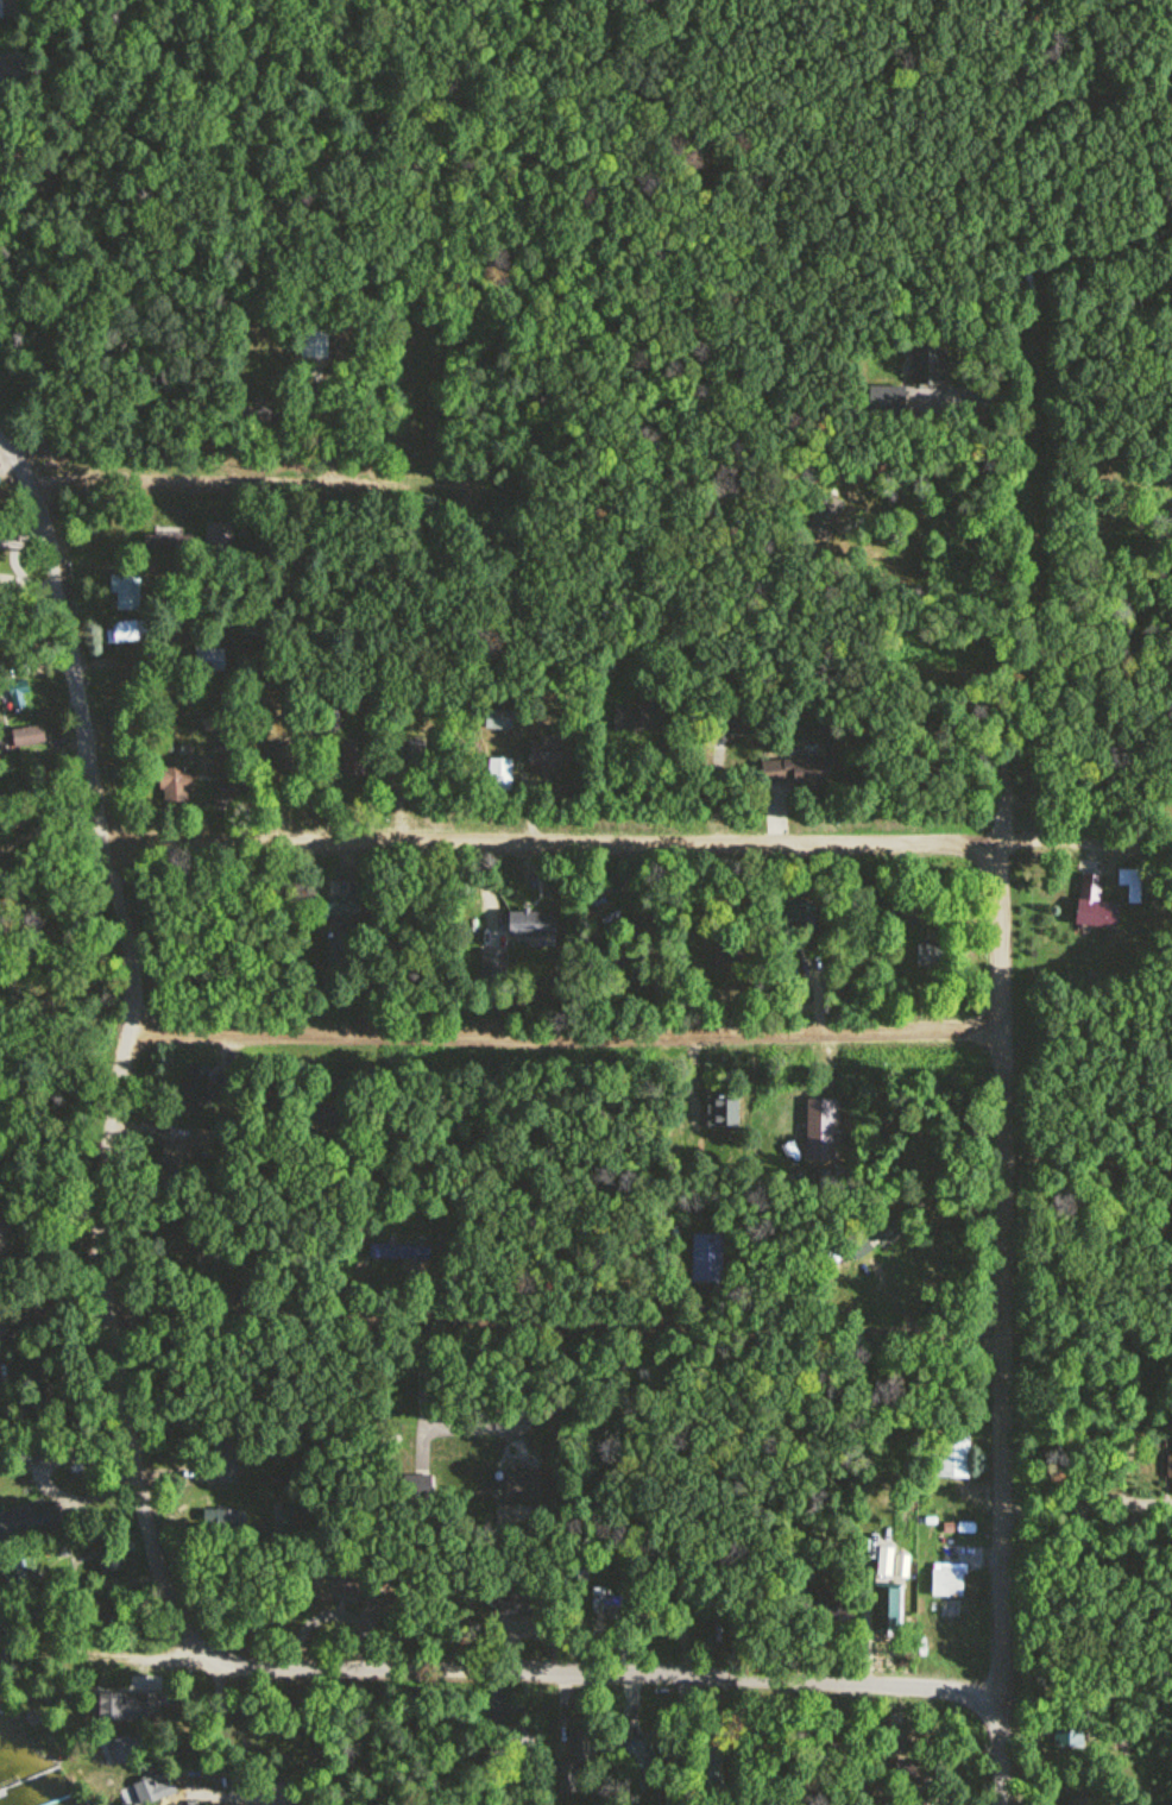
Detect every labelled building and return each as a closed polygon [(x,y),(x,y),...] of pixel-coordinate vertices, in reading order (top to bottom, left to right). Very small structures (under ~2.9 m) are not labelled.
[(1077,297),(1093,295),(1091,275),(1076,276),(1077,297)] [(328,326),(300,326),(300,358),(328,358),(328,326)] [(945,384),(945,348),(915,348),(915,384),(945,384)] [(904,413),(904,386),(868,386),(868,413),(904,413)] [(877,488),(888,466),(866,456),(856,478),(877,488)] [(807,534),(830,542),(843,501),(820,494),(807,534)] [(233,522),(205,522),(205,554),(233,554),(233,522)] [(196,555),(196,534),(144,534),(144,555),(196,555)] [(140,575),(110,575),(110,593),(116,593),(116,609),(140,609),(140,575)] [(111,642),(137,642),(137,621),(111,621),(111,642)] [(225,672),(225,648),(194,648),(194,672),(225,672)] [(613,707),(613,732),(656,732),(656,707),(613,707)] [(13,745),(45,745),(45,728),(13,728),(13,745)] [(562,737),(528,737),(528,768),(562,768),(562,737)] [(367,749),(343,747),(341,775),(365,776),(367,749)] [(511,791),(511,760),(489,760),(489,791),(511,791)] [(823,789),(822,760),(764,761),(765,791),(823,789)] [(157,769),(158,802),(194,801),(193,768),(157,769)] [(213,786),(213,807),(241,807),(241,786),(213,786)] [(1080,875),(1076,926),(1116,929),(1118,904),(1099,903),(1101,876),(1080,875)] [(814,930),(813,903),(774,904),(775,931),(814,930)] [(555,913),(508,913),(508,937),(555,937),(555,913)] [(338,953),(335,953),(335,935),(328,935),(328,963),(338,963),(338,953)] [(950,944),(916,944),(916,966),(950,966),(950,944)] [(481,978),(505,978),(505,950),(481,951),(481,978)] [(208,1088),(207,1087),(210,1068),(185,1064),(177,1115),(203,1119),(208,1088)] [(707,1126),(738,1126),(738,1096),(707,1096),(707,1126)] [(834,1162),(834,1100),(806,1100),(806,1162),(834,1162)] [(843,1239),(854,1259),(905,1232),(894,1211),(843,1239)] [(721,1235),(691,1235),(691,1284),(721,1284),(721,1235)] [(430,1245),(370,1245),(370,1259),(430,1259),(430,1245)] [(937,1436),(937,1479),(968,1479),(968,1436),(937,1436)] [(236,1485),(236,1460),(213,1460),(213,1485),(236,1485)] [(539,1501),(539,1473),(500,1473),(500,1501),(539,1501)] [(245,1512),(203,1512),(203,1536),(245,1536),(245,1512)] [(932,1571),(932,1596),(966,1596),(966,1545),(941,1545),(941,1571),(932,1571)] [(892,1577),(893,1548),(879,1547),(877,1576),(892,1577)] [(35,1574),(27,1576),(23,1556),(2,1560),(8,1588),(37,1582),(35,1574)] [(896,1556),(896,1577),(909,1577),(909,1556),(896,1556)] [(332,1604),(333,1595),(360,1600),(363,1583),(306,1573),(302,1599),(332,1604)] [(615,1606),(594,1606),(594,1617),(615,1617),(615,1606)] [(156,1696),(90,1696),(90,1721),(156,1721),(156,1696)] [(1084,1748),(1084,1720),(1055,1720),(1055,1748),(1084,1748)] [(508,1723),(508,1756),(532,1756),(532,1723),(508,1723)] [(114,1766),(146,1754),(138,1732),(106,1744),(114,1766)] [(656,1741),(622,1741),(622,1767),(656,1767),(656,1741)] [(721,1749),(696,1749),(696,1791),(721,1791),(721,1749)] [(134,1779),(134,1801),(173,1802),(174,1780),(134,1779)] [(1090,1782),(1067,1782),(1067,1804),(1090,1804),(1090,1782)]
